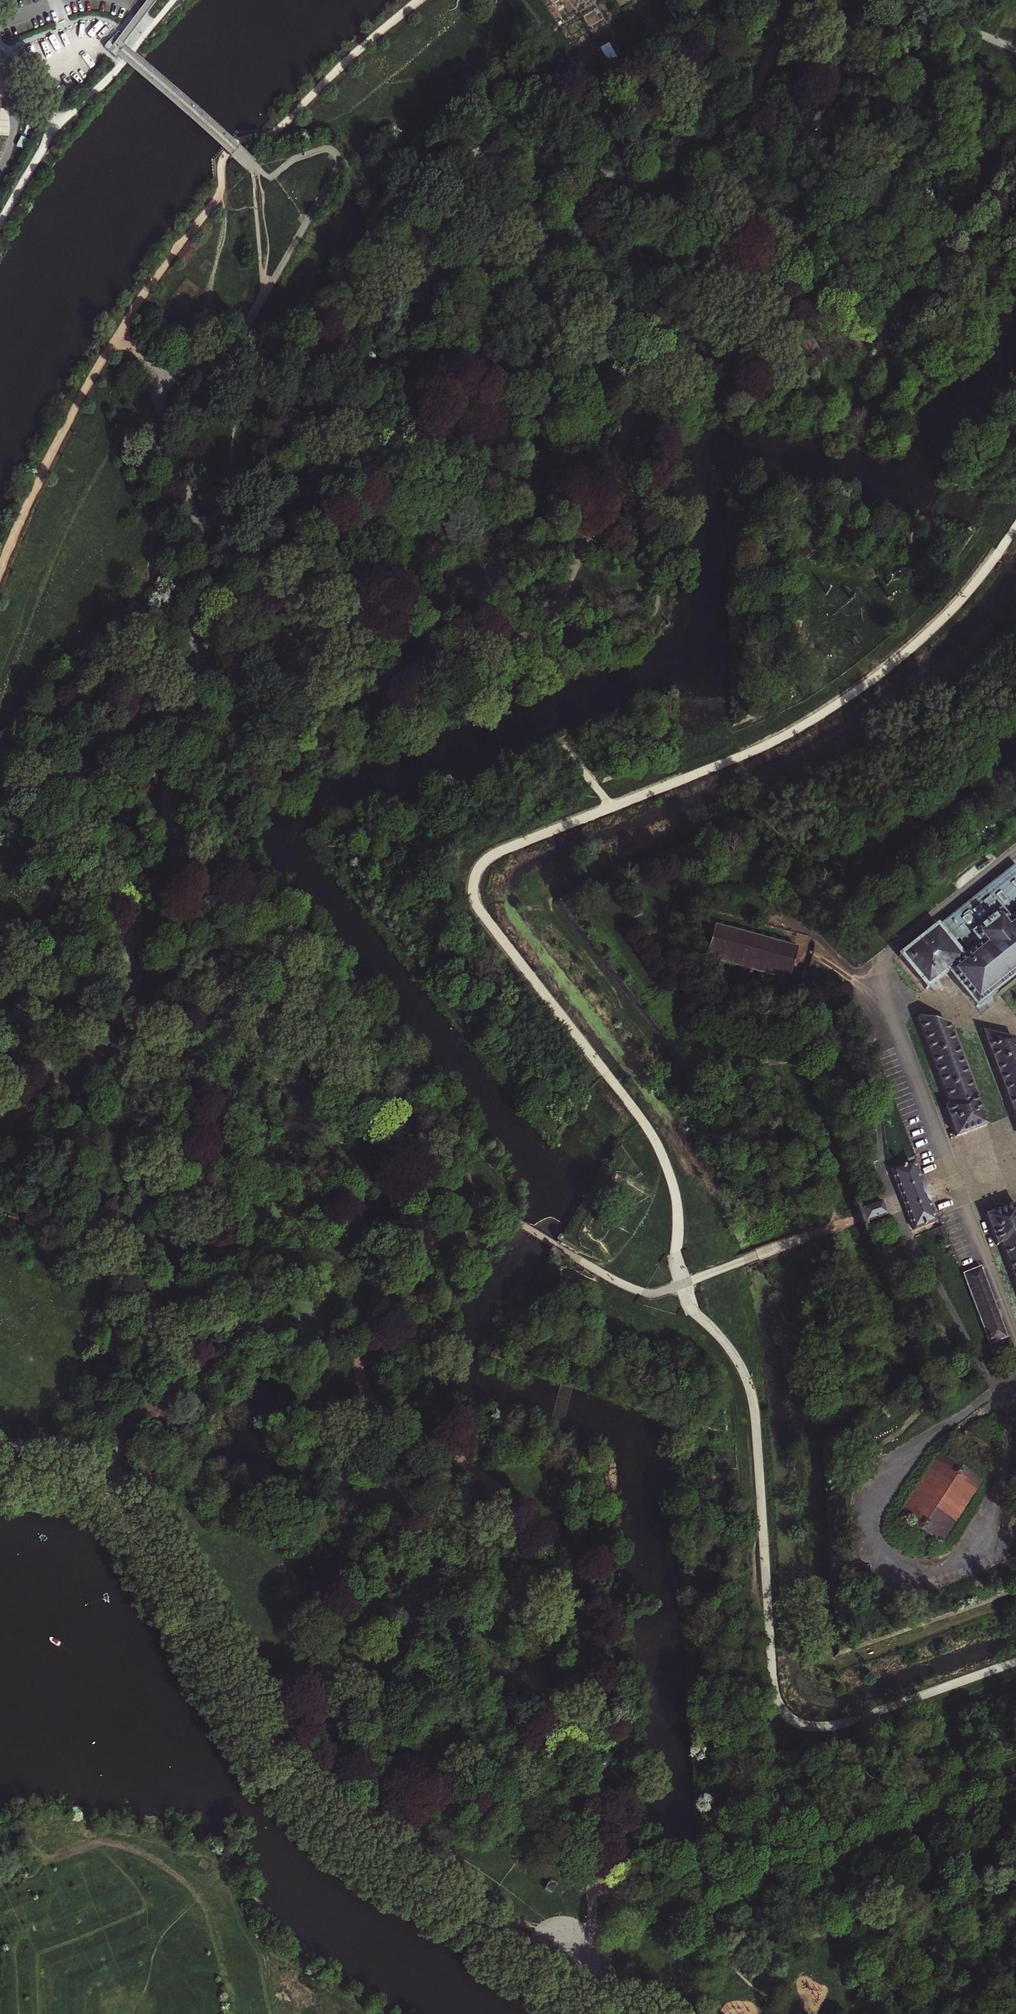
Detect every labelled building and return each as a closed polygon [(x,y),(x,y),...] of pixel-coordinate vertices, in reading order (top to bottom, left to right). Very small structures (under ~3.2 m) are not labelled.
[(983,942),(974,931),(996,914),(1004,925),(1015,916),(1015,869),(1013,865),(936,927),(961,960),(983,942)] [(949,978),(977,1013),(1015,982),(1015,916),(1004,925),(996,914),(974,931),(983,942),(961,960),(965,965),(949,978)] [(961,960),(936,927),(934,925),(894,957),(926,996),(949,978),(965,965),(961,960)] [(798,951),(715,928),(706,962),(788,985),(798,951)] [(950,1029),(915,1021),(948,1114),(945,1115),(955,1144),(987,1132),(950,1029)] [(985,1038),(1015,1127),(1015,1045),(985,1038)] [(924,1196),(912,1165),(886,1174),(898,1205),(912,1241),(916,1240),(934,1233),(938,1231),(924,1196)] [(869,1217),(862,1197),(854,1200),(862,1219),(871,1243),(878,1241),(869,1217)] [(985,1222),(997,1252),(1001,1251),(1015,1290),(1015,1210),(985,1222)] [(990,1347),(1008,1340),(981,1268),(964,1275),(990,1347)] [(369,1410),(361,1402),(353,1411),(361,1418),(369,1410)] [(981,1484),(936,1456),(898,1518),(942,1546),(981,1484)] [(550,1881),(544,1889),(551,1893),(556,1885),(550,1881)]
